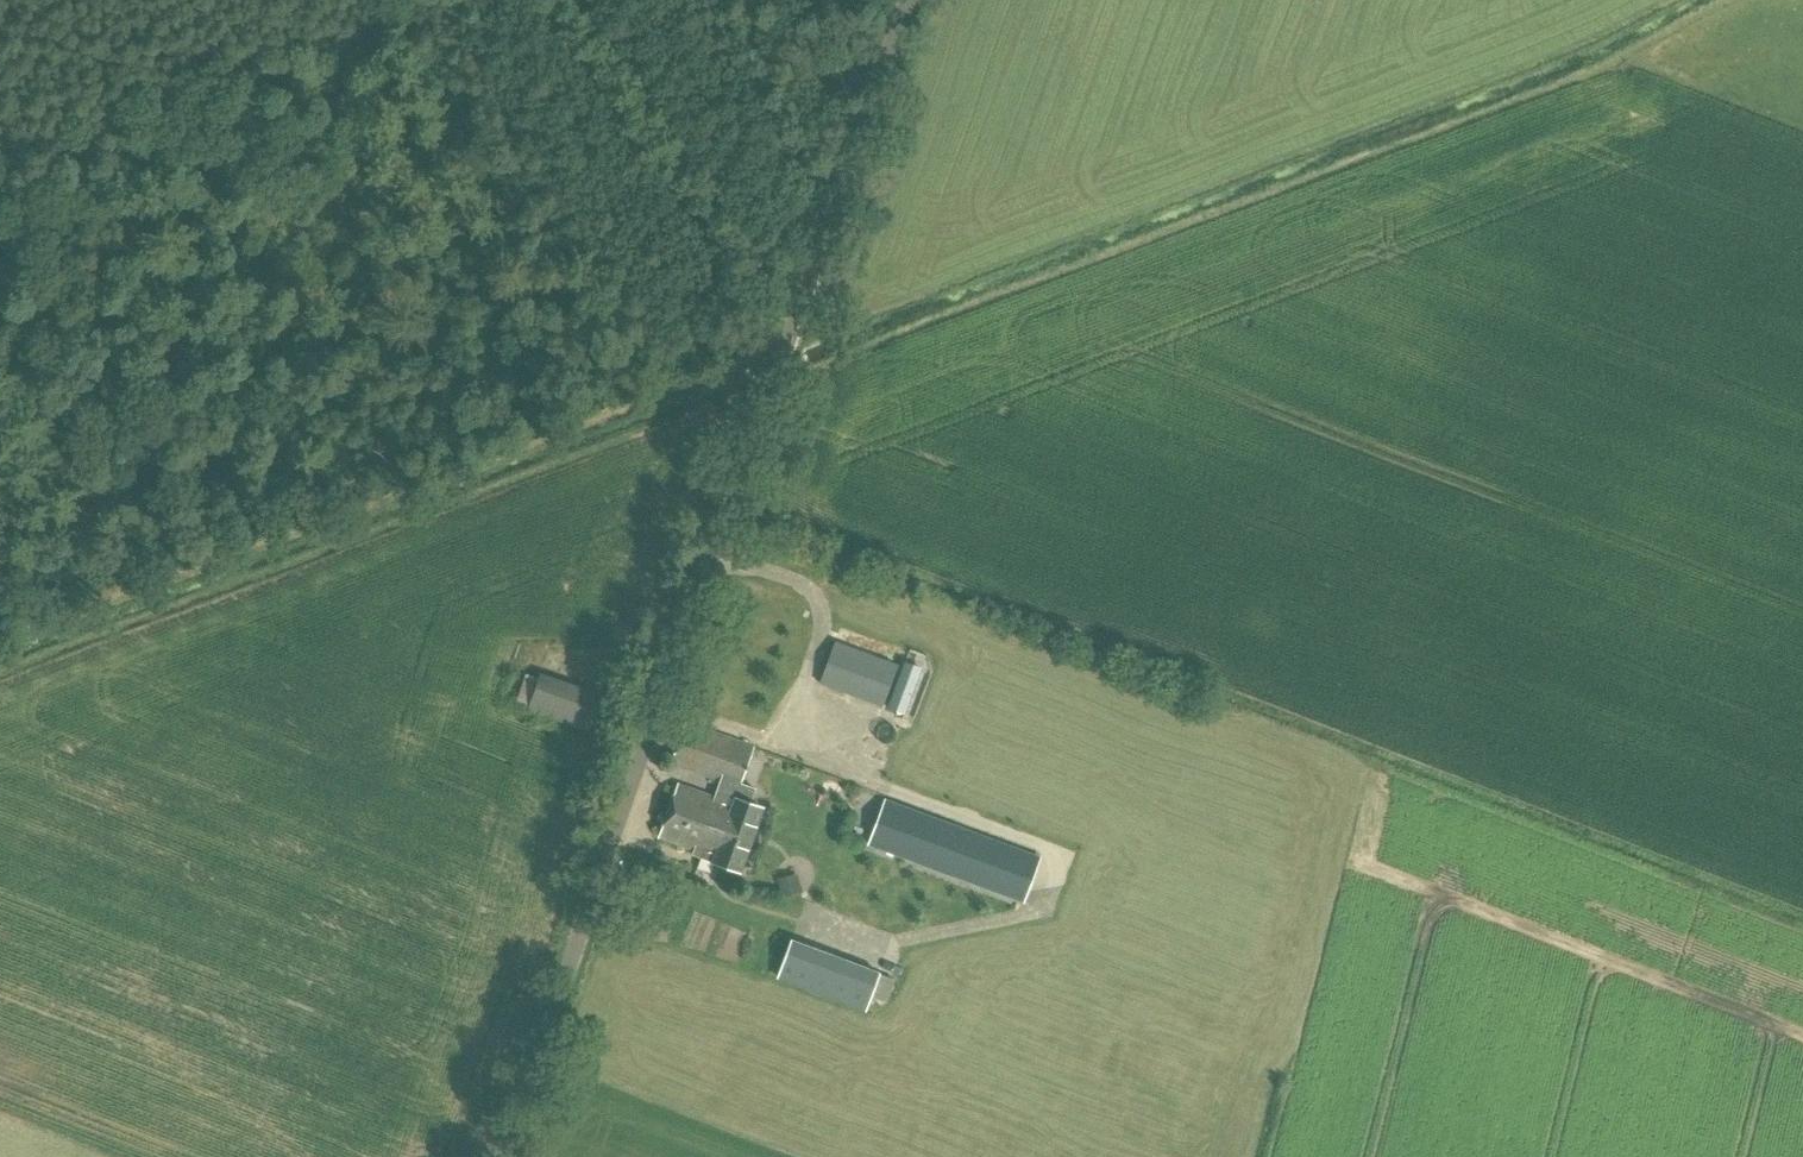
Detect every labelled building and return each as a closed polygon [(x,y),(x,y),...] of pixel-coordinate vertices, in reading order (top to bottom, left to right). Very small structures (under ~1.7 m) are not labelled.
[(834,642),(819,683),(882,706),(898,665),(834,642)] [(898,666),(883,707),(906,715),(922,674),(898,666)] [(597,735),(610,697),(540,673),(527,711),(597,735)] [(741,785),(754,748),(685,723),(671,763),(722,781),(723,779),(741,785)] [(678,784),(668,811),(659,837),(714,857),(713,862),(740,872),(752,840),(762,809),(735,799),(733,804),(678,784)] [(1022,901),(1039,857),(919,813),(885,800),(869,844),(1022,901)] [(801,894),(797,876),(778,880),(782,898),(801,894)] [(791,941),(777,977),(866,1010),(871,998),(887,1004),(895,980),(880,974),(791,941)]
